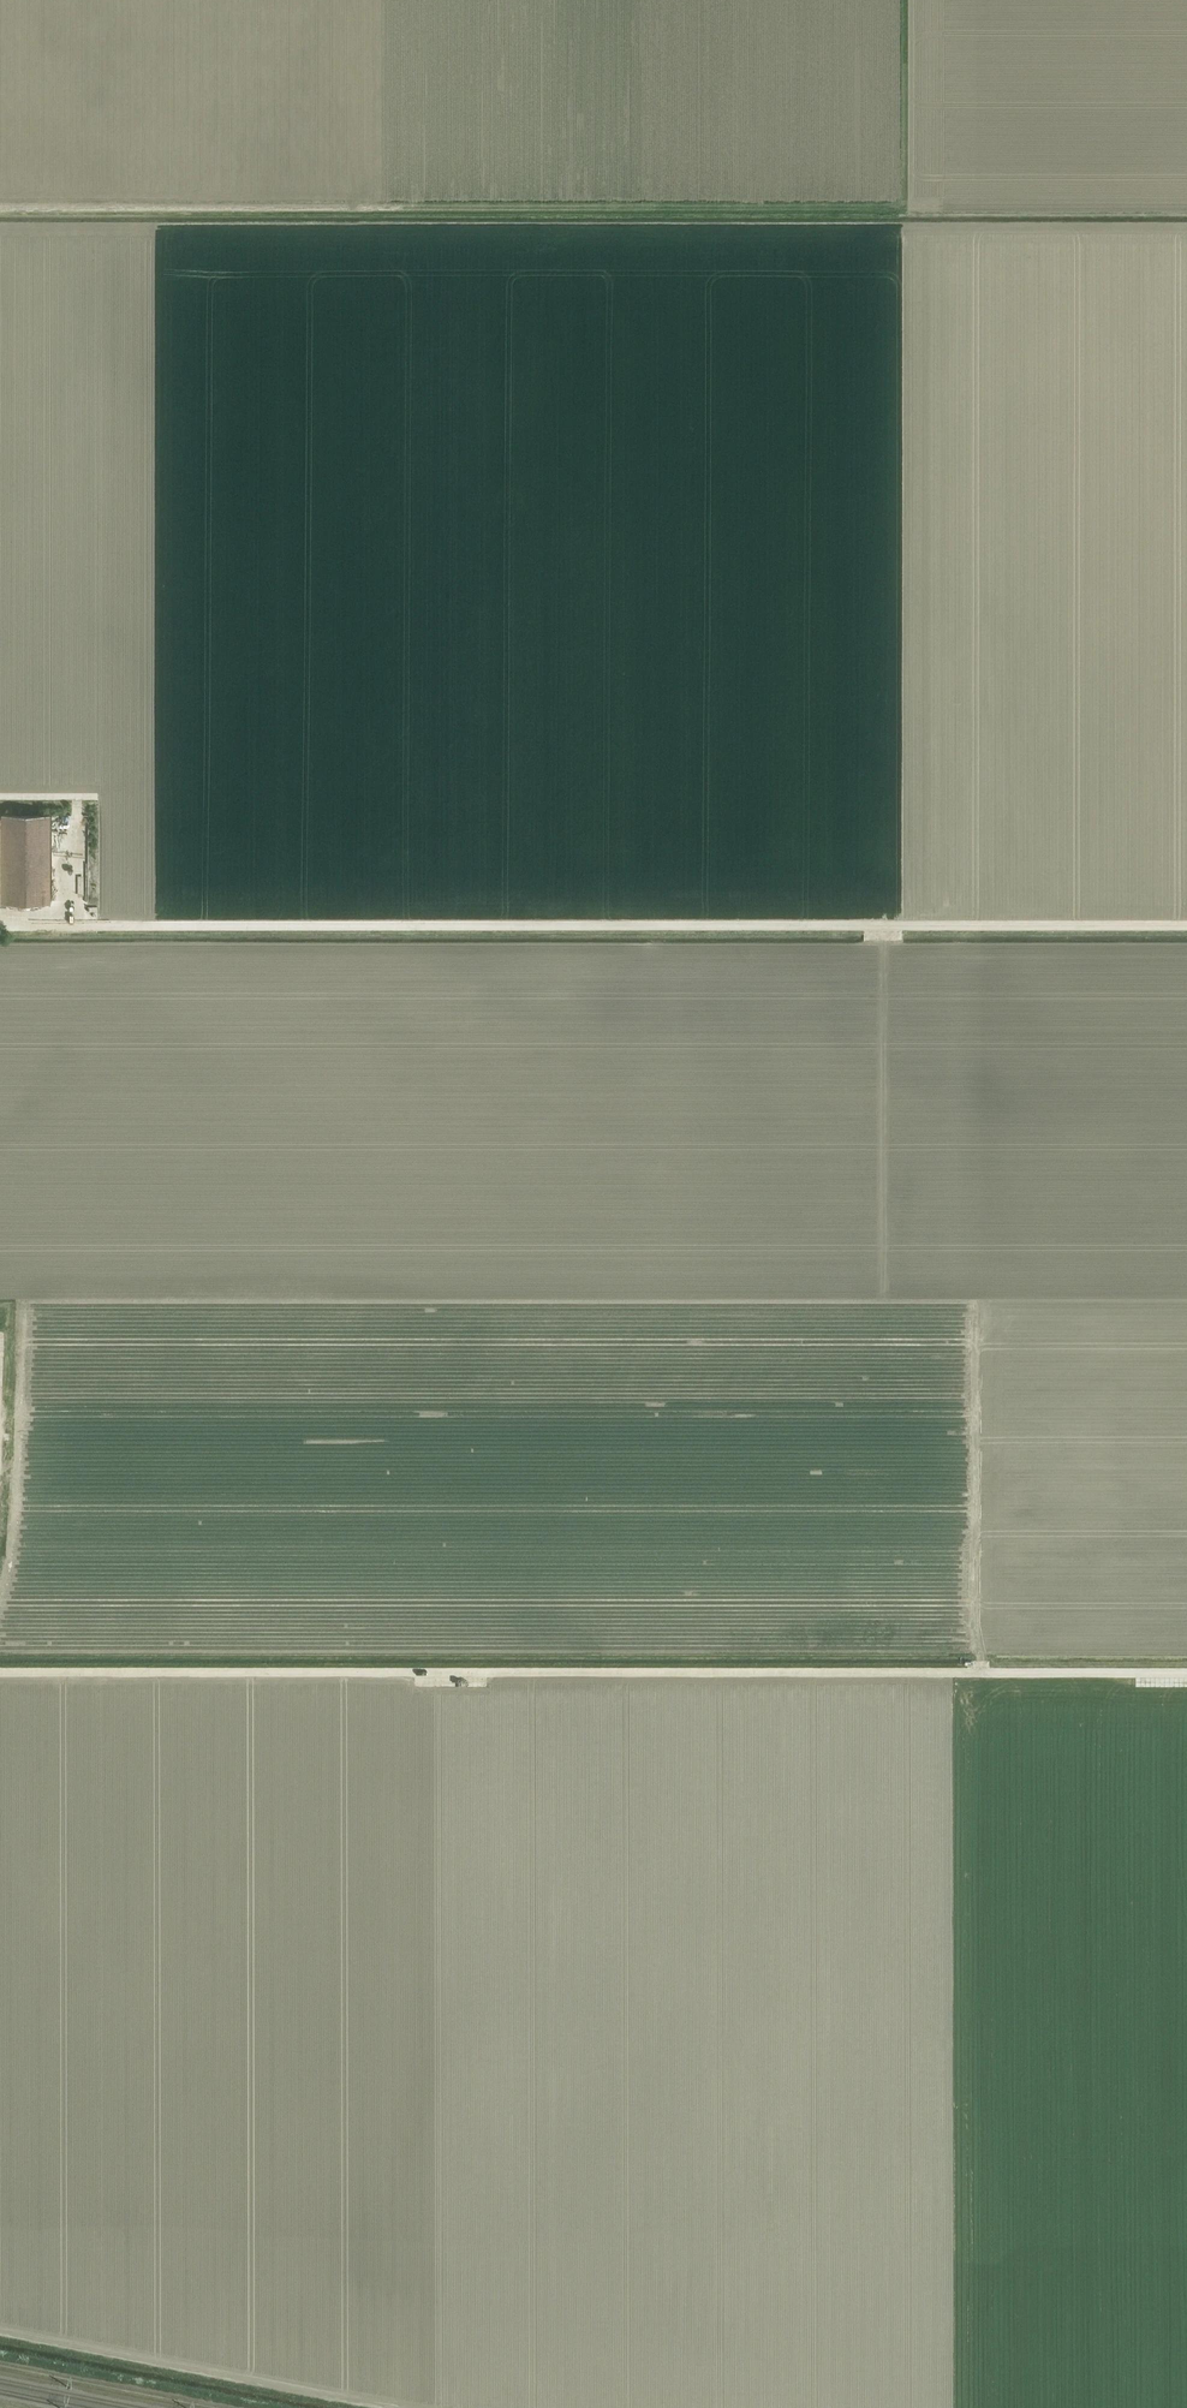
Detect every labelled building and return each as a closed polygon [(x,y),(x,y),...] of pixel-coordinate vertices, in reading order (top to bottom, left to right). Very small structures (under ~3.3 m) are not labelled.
[(50,816),(2,816),(2,901),(50,901),(50,816)]
